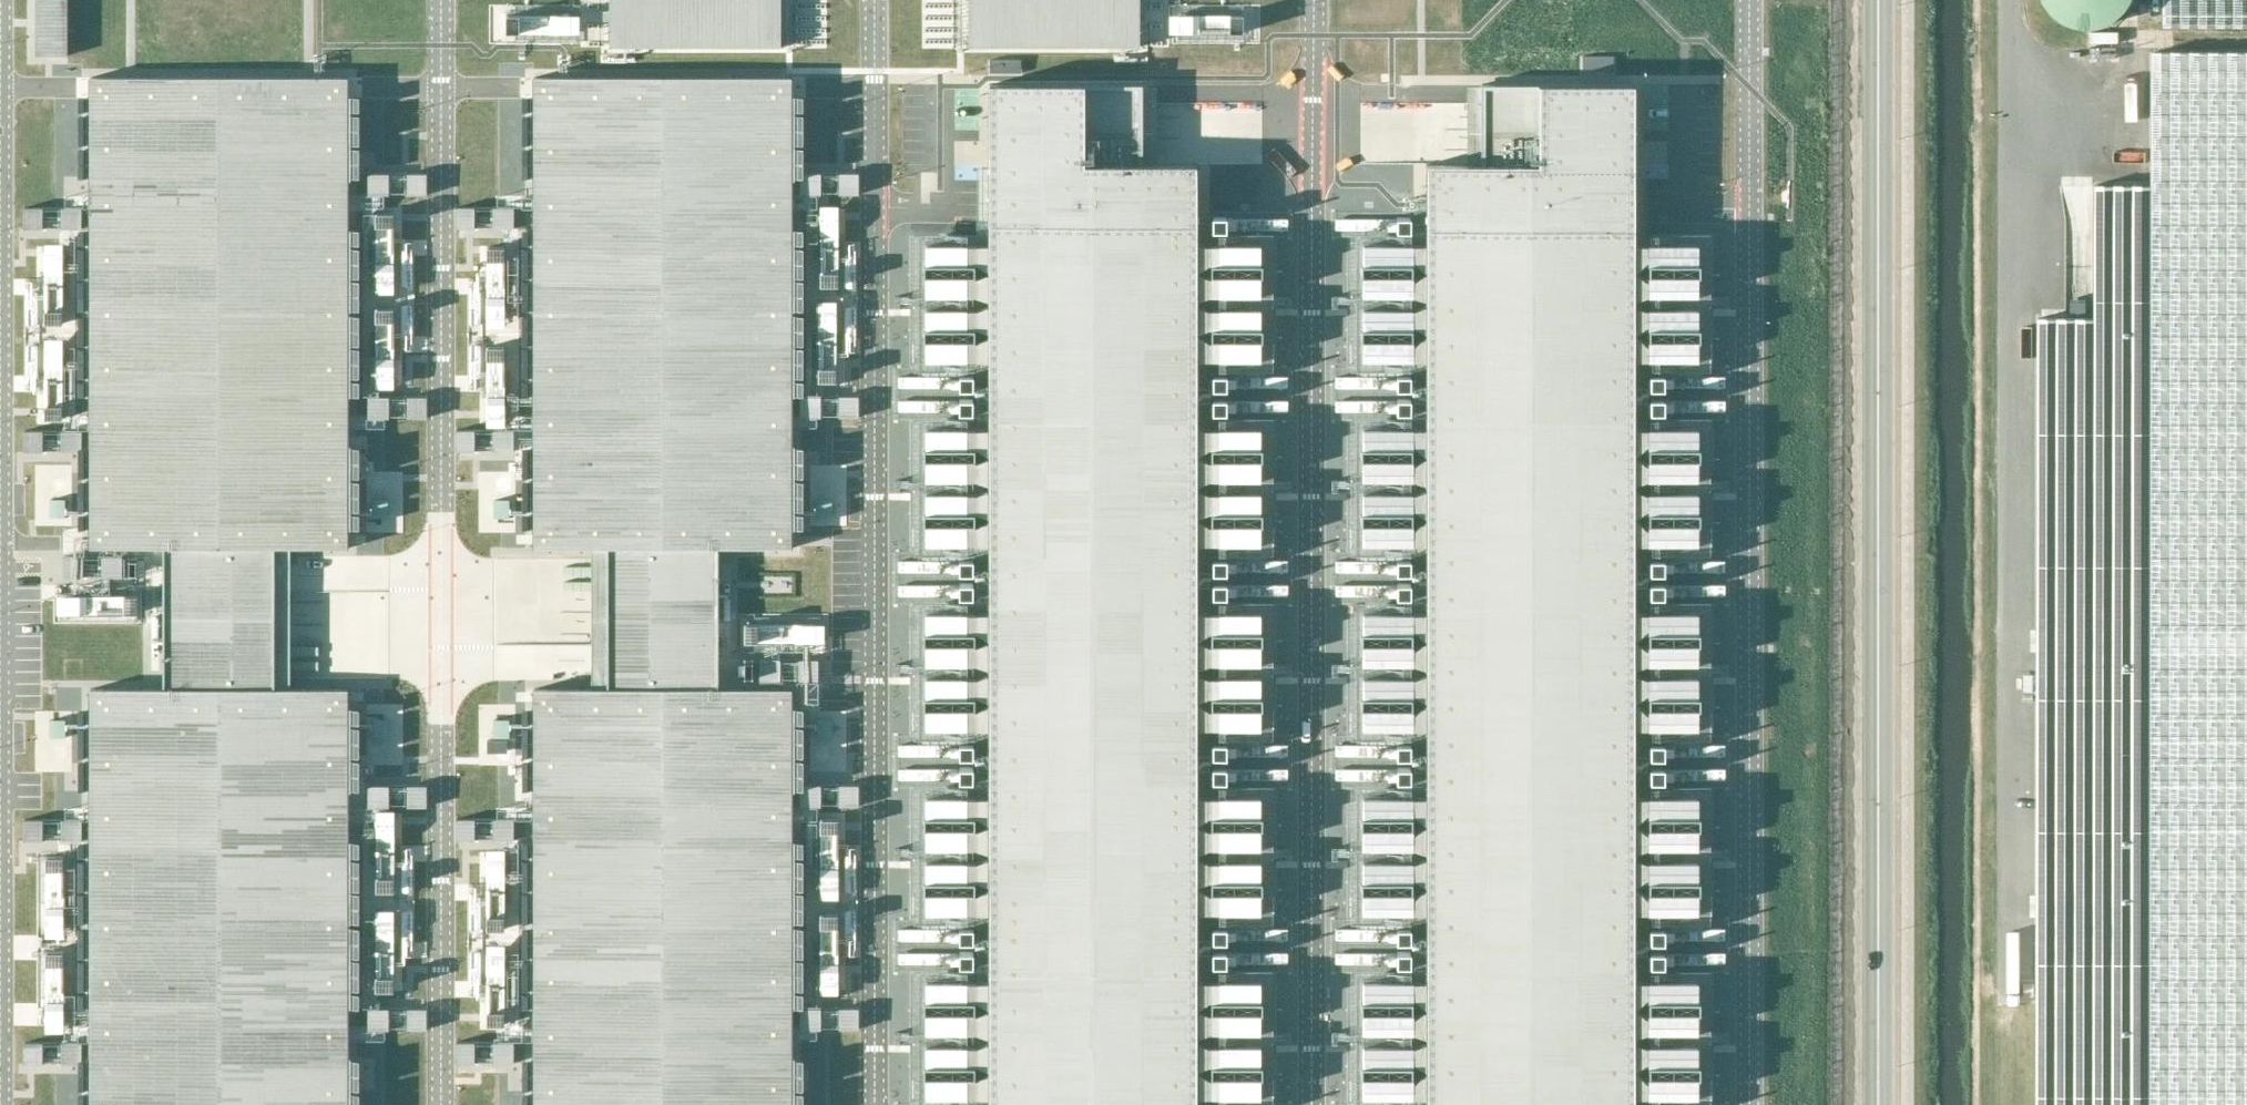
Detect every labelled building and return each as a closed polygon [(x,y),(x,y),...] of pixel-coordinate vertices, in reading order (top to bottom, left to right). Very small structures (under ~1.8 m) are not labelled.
[(610,46),(781,46),(781,0),(610,0),(610,46)] [(969,47),(1140,46),(1139,0),(969,0),(969,47)] [(2093,26),(2097,26),(2101,26),(2105,25),(2109,23),(2113,22),(2117,20),(2121,18),(2124,15),(2127,12),(2130,9),(2133,6),(2135,2),(2136,0),(2049,0),(2050,2),(2053,6),(2055,9),(2058,12),(2061,15),(2065,18),(2068,20),(2072,22),(2076,23),(2080,25),(2084,26),(2088,26),(2093,26)] [(2164,26),(2246,26),(2246,0),(2165,0),(2164,26)] [(1165,28),(1165,37),(1234,37),(1234,8),(1151,8),(1151,29),(1165,28)] [(563,32),(563,9),(486,9),(487,32),(563,32)] [(2002,74),(2001,1104),(2246,1104),(2246,74),(2002,74)] [(92,1104),(349,1104),(349,688),(275,688),(275,548),(349,548),(349,78),(92,77),(92,548),(163,548),(163,688),(92,688),(92,1104)] [(608,548),(608,688),(535,688),(535,1104),(792,1104),(792,688),(714,688),(714,548),(792,548),(792,78),(535,78),(535,548),(608,548)] [(991,81),(990,1104),(1201,1104),(1202,161),(1143,161),(1143,81),(991,81)] [(1424,164),(1425,1104),(1636,1104),(1635,84),(1482,84),(1483,164),(1424,164)]
